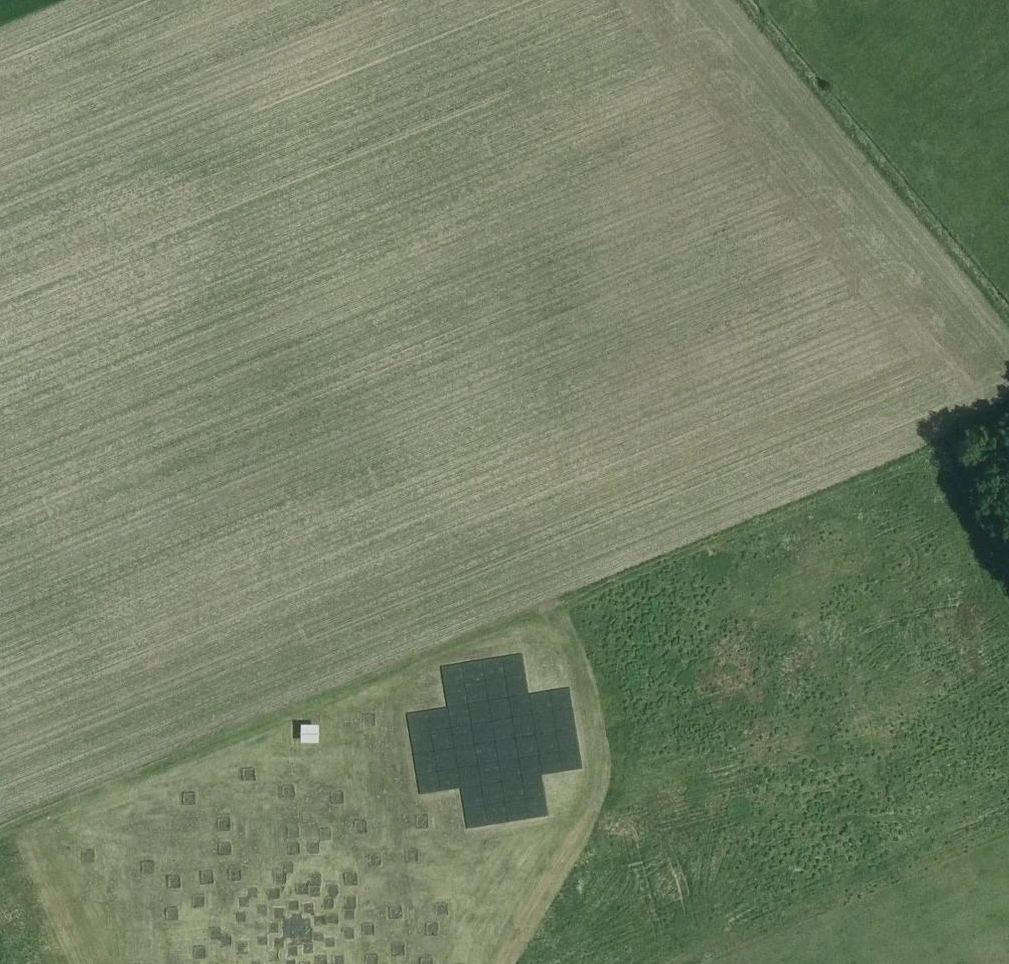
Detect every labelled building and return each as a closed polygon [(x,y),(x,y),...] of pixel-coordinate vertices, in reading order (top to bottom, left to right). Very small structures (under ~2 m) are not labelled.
[(448,707),(407,714),(420,795),(461,789),(468,829),(549,816),(542,775),(583,769),(570,687),(529,694),(523,653),(441,666),(448,707)]
